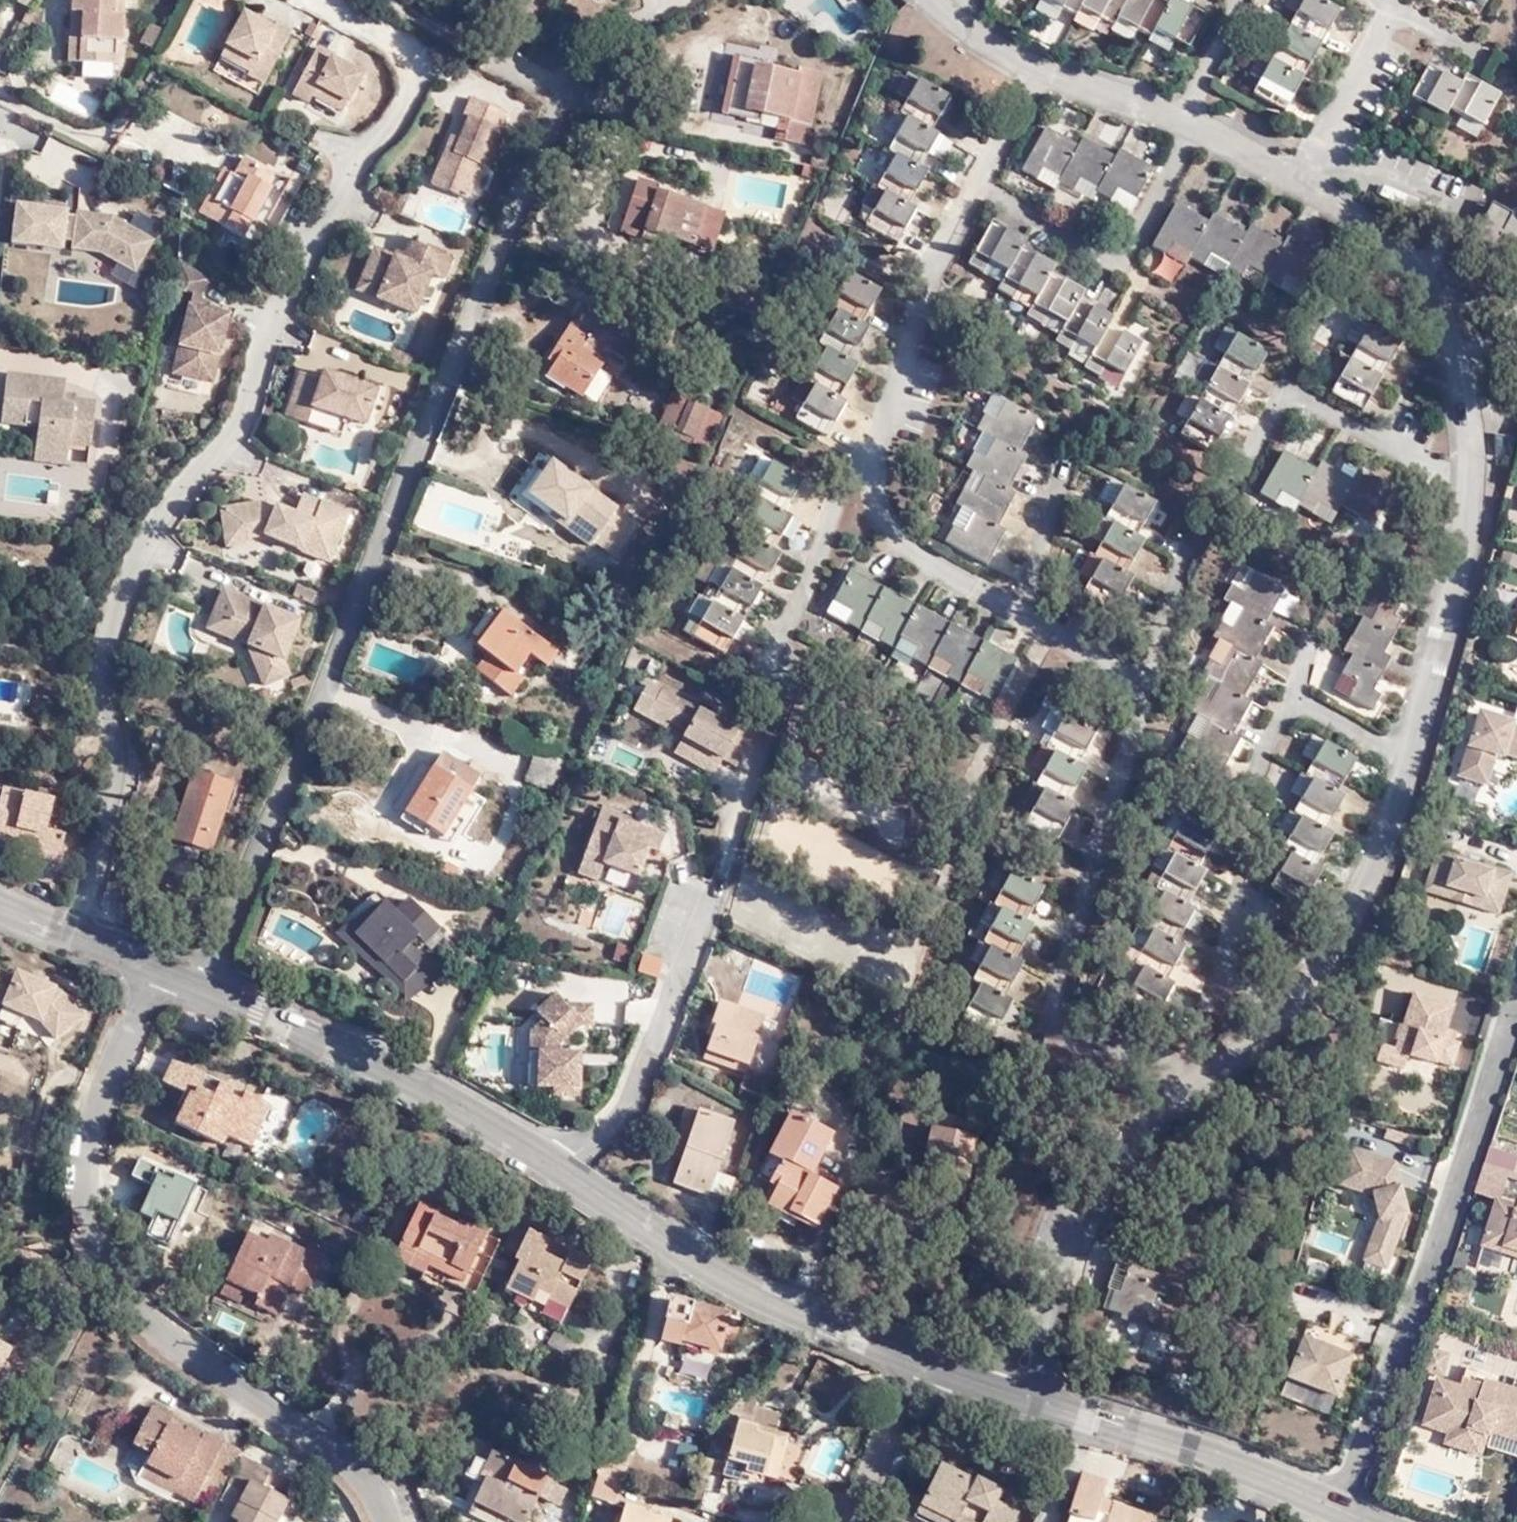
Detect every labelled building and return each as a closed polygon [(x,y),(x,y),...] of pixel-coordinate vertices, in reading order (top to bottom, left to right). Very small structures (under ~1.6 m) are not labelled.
[(34,0),(33,0),(26,0),(20,13),(26,16),(34,0)] [(79,52),(119,55),(122,0),(70,0),(70,2),(83,3),(79,52)] [(1176,40),(1188,47),(1205,17),(1172,1),(1167,9),(1151,0),(1049,0),(1077,15),(1081,9),(1100,19),(1115,26),(1120,18),(1138,28),(1153,37),(1158,30),(1176,40)] [(1316,0),(1307,0),(1299,14),(1291,30),(1281,47),(1272,64),(1262,82),(1254,96),(1284,114),(1341,13),(1316,0)] [(1307,0),(1291,0),(1287,7),(1299,14),(1307,0)] [(66,51),(79,52),(83,3),(70,2),(66,51)] [(1081,9),(1077,15),(1074,20),(1094,30),(1100,19),(1081,9)] [(26,16),(20,13),(19,11),(0,49),(0,60),(3,62),(26,16)] [(269,26),(240,11),(219,52),(248,67),(246,71),(262,80),(289,29),(272,21),(269,26)] [(322,26),(309,18),(300,29),(314,39),(322,26)] [(1131,40),(1138,28),(1120,18),(1115,26),(1114,30),(1131,40)] [(1281,47),(1291,30),(1279,23),(1269,40),(1281,47)] [(1169,51),(1176,40),(1158,30),(1153,37),(1151,41),(1169,51)] [(331,51),(314,43),(290,89),(307,98),(311,92),(340,108),(358,74),(328,57),(331,51)] [(145,59),(158,66),(164,55),(151,47),(145,59)] [(787,113),(808,115),(816,64),(796,62),(796,68),(750,59),(751,52),(729,50),(719,107),(743,111),(744,104),(760,107),(776,110),(787,111),(787,113)] [(1251,75),(1262,82),(1272,64),(1260,57),(1251,75)] [(1466,119),(1482,127),(1500,96),(1468,78),(1462,85),(1430,66),(1413,97),(1428,105),(1446,115),(1449,110),(1466,119)] [(919,81),(900,114),(906,118),(894,139),(888,153),(896,157),(878,191),(885,195),(875,216),(868,227),(897,244),(915,213),(907,208),(927,175),(919,170),(938,137),(930,132),(948,100),(919,81)] [(450,148),(440,143),(425,179),(463,195),(475,161),(485,165),(501,128),(496,126),(502,108),(467,93),(460,112),(465,114),(456,136),(450,148)] [(744,104),(743,111),(758,114),(760,107),(744,104)] [(1446,115),(1428,105),(1420,118),(1438,128),(1446,115)] [(773,133),(784,136),(787,113),(787,111),(776,110),(773,133)] [(906,118),(900,114),(895,112),(883,133),(894,139),(906,118)] [(804,139),(808,115),(787,113),(784,136),(804,139)] [(1476,138),(1482,127),(1466,119),(1459,130),(1476,138)] [(1117,190),(1136,200),(1152,167),(1120,151),(1116,158),(1082,140),(1077,147),(1045,130),(1021,172),(1035,181),(1043,169),(1060,179),(1058,181),(1075,191),(1081,181),(1098,189),(1096,193),(1110,201),(1117,190)] [(445,131),(440,143),(450,148),(456,136),(445,131)] [(232,168),(208,207),(240,228),(271,176),(267,174),(272,164),(234,143),(224,162),(232,168)] [(207,208),(208,207),(232,168),(224,162),(199,201),(207,208)] [(658,187),(659,182),(637,175),(620,228),(644,234),(648,226),(667,231),(694,240),(704,206),(705,202),(671,191),(658,187)] [(672,186),(659,182),(658,187),(671,191),(672,186)] [(863,208),(875,216),(885,195),(878,191),(874,188),(863,208)] [(1130,211),(1136,200),(1117,190),(1110,201),(1130,211)] [(1493,202),(1482,218),(1500,230),(1511,214),(1493,202)] [(721,210),(704,206),(694,240),(708,244),(721,210)] [(1193,255),(1208,224),(1175,207),(1151,248),(1166,256),(1174,244),(1193,255)] [(1482,218),(1472,235),(1492,248),(1485,260),(1516,280),(1516,210),(1514,208),(1511,214),(1500,230),(1482,218)] [(13,248),(63,254),(63,251),(74,252),(102,256),(136,275),(153,245),(113,222),(78,217),(78,220),(66,218),(67,216),(17,210),(13,248)] [(1214,215),(1208,224),(1193,255),(1191,259),(1204,267),(1212,254),(1230,264),(1246,234),(1214,215)] [(1010,272),(1024,250),(1027,242),(993,223),(970,263),(984,271),(991,261),(1010,272)] [(648,226),(644,234),(664,240),(667,231),(648,226)] [(1250,227),(1246,234),(1230,264),(1228,268),(1243,277),(1250,266),(1265,275),(1282,245),(1250,227)] [(1287,237),(1282,245),(1265,275),(1263,280),(1277,288),(1283,277),(1303,288),(1320,257),(1287,237)] [(447,255),(406,240),(397,259),(368,247),(353,288),(410,310),(424,270),(439,275),(447,255)] [(1191,259),(1193,255),(1174,244),(1166,256),(1185,267),(1191,259)] [(1056,268),(1024,250),(1010,272),(1003,282),(999,290),(1015,300),(1022,289),(1038,299),(1031,310),(1028,316),(1041,324),(1048,314),(1066,325),(1059,335),(1055,343),(1070,352),(1077,339),(1094,350),(1108,326),(1112,320),(1079,300),(1084,293),(1052,274),(1056,268)] [(1228,268),(1230,264),(1212,254),(1204,267),(1222,277),(1228,268)] [(194,293),(209,275),(177,257),(171,288),(187,295),(191,297),(194,293)] [(984,271),(1003,282),(1010,272),(991,261),(984,271)] [(1263,280),(1265,275),(1250,266),(1243,277),(1259,287),(1263,280)] [(813,386),(802,405),(795,418),(828,435),(846,403),(837,399),(854,366),(849,363),(869,329),(861,324),(878,292),(846,273),(827,308),(835,312),(815,345),(824,350),(805,381),(813,386)] [(1296,300),(1303,288),(1283,277),(1277,288),(1296,300)] [(1022,289),(1015,300),(1031,310),(1038,299),(1022,289)] [(202,298),(194,293),(191,297),(187,295),(169,372),(211,381),(227,317),(199,310),(202,298)] [(626,325),(582,297),(552,347),(562,355),(550,371),(583,391),(626,325)] [(1041,324),(1059,335),(1066,325),(1048,314),(1041,324)] [(1358,345),(1368,327),(1356,320),(1344,338),(1358,345)] [(1141,345),(1108,326),(1094,350),(1087,362),(1084,368),(1099,377),(1107,367),(1123,376),(1141,345)] [(1398,343),(1368,327),(1358,345),(1330,392),(1359,411),(1398,343)] [(1226,354),(1236,335),(1224,329),(1214,347),(1226,354)] [(1269,352),(1236,335),(1226,354),(1217,369),(1207,389),(1199,402),(1186,423),(1180,435),(1211,452),(1269,352)] [(1087,362),(1094,350),(1077,339),(1070,352),(1087,362)] [(388,347),(383,357),(403,365),(408,356),(388,347)] [(1207,389),(1217,369),(1205,362),(1195,380),(1207,389)] [(312,407),(345,416),(364,422),(374,387),(318,371),(317,378),(296,373),(285,415),(307,422),(312,407)] [(4,376),(0,393),(0,424),(31,432),(22,464),(54,471),(58,451),(80,455),(90,414),(58,407),(62,390),(4,376)] [(791,399),(802,405),(813,386),(805,381),(801,380),(791,399)] [(713,389),(693,381),(680,417),(698,426),(713,389)] [(1175,415),(1186,423),(1199,402),(1187,394),(1175,415)] [(995,419),(1005,402),(994,396),(984,414),(995,419)] [(1036,419),(1005,402),(995,419),(984,414),(975,429),(983,433),(993,438),(983,456),(973,451),(964,467),(981,476),(971,494),(962,488),(952,503),(972,515),(961,532),(951,526),(940,542),(983,567),(1004,531),(997,527),(1014,495),(1007,490),(1026,458),(1017,454),(1036,419)] [(339,433),(345,416),(312,407),(307,422),(339,433)] [(983,433),(973,451),(983,456),(993,438),(983,433)] [(1343,507),(1354,482),(1320,462),(1315,470),(1283,451),(1259,493),(1274,502),(1282,490),(1298,500),(1296,504),(1311,513),(1318,503),(1338,514),(1343,507)] [(729,546),(720,562),(730,568),(720,585),(710,580),(701,597),(712,603),(703,620),(692,613),(683,630),(726,653),(782,552),(775,549),(794,516),(785,511),(803,476),(771,459),(761,476),(750,470),(742,486),(759,495),(749,513),(739,508),(730,523),(749,533),(740,552),(729,546)] [(557,476),(543,467),(530,483),(563,507),(558,515),(590,537),(594,532),(618,550),(643,517),(568,461),(557,476)] [(1358,474),(1354,482),(1343,507),(1361,517),(1369,502),(1384,510),(1398,485),(1381,475),(1375,484),(1358,474)] [(345,476),(342,486),(354,491),(357,481),(345,476)] [(1155,503),(1123,488),(1106,521),(1113,525),(1095,557),(1102,561),(1083,594),(1113,611),(1131,578),(1123,574),(1142,539),(1136,536),(1155,503)] [(1282,490),(1274,502),(1291,511),(1296,504),(1298,500),(1282,490)] [(319,546),(330,551),(348,511),(301,491),(294,512),(265,500),(218,506),(222,533),(243,530),(244,535),(260,532),(316,555),(319,546)] [(1331,525),(1338,514),(1318,503),(1311,513),(1331,525)] [(243,530),(222,533),(223,544),(245,541),(244,535),(243,530)] [(326,559),(330,551),(319,546),(316,555),(326,559)] [(730,568),(720,562),(710,580),(720,585),(730,568)] [(851,613),(844,624),(860,632),(866,622),(883,630),(877,642),(894,650),(900,640),(917,649),(911,660),(926,668),(932,658),(951,667),(944,678),(959,686),(966,676),(984,686),(978,697),(990,703),(1015,661),(849,569),(831,602),(851,613)] [(1232,646),(1220,667),(1213,679),(1223,684),(1205,718),(1212,722),(1192,756),(1225,774),(1243,739),(1235,736),(1253,701),(1246,698),(1263,664),(1256,659),(1274,627),(1266,623),(1284,589),(1253,572),(1235,606),(1242,610),(1226,643),(1232,646)] [(1356,658),(1350,655),(1340,673),(1355,681),(1347,696),(1370,709),(1378,694),(1372,690),(1389,658),(1380,654),(1399,620),(1391,615),(1400,595),(1369,580),(1359,598),(1375,606),(1368,620),(1360,617),(1350,636),(1364,644),(1356,658)] [(295,582),(291,591),(311,600),(314,591),(295,582)] [(259,642),(252,656),(261,683),(287,672),(280,658),(297,618),(222,589),(214,607),(233,616),(225,634),(236,639),(239,633),(259,642)] [(701,597),(692,613),(703,620),(712,603),(701,597)] [(826,614),(844,624),(851,613),(831,602),(826,614)] [(233,616),(214,607),(206,625),(225,634),(233,616)] [(501,610),(477,642),(492,655),(483,666),(519,693),(531,679),(520,669),(533,652),(549,665),(560,652),(501,610)] [(866,622),(860,632),(877,642),(883,630),(866,622)] [(247,644),(252,656),(259,642),(239,633),(236,639),(247,644)] [(1342,651),(1350,655),(1356,658),(1364,644),(1350,636),(1342,651)] [(900,640),(894,650),(911,660),(917,649),(900,640)] [(1210,660),(1220,667),(1232,646),(1226,643),(1221,640),(1210,660)] [(926,668),(944,678),(951,667),(932,658),(926,668)] [(959,686),(978,697),(984,686),(966,676),(959,686)] [(684,729),(737,760),(752,732),(663,683),(649,709),(668,719),(671,715),(687,724),(684,729)] [(1495,733),(1500,713),(1487,710),(1481,729),(1495,733)] [(1500,713),(1495,733),(1481,729),(1468,772),(1491,779),(1501,749),(1516,753),(1516,723),(1516,722),(1516,720),(1516,719),(1500,713)] [(1096,731),(1064,715),(1047,749),(1056,754),(1040,786),(1046,790),(1026,823),(1058,841),(1075,807),(1069,803),(1086,769),(1079,765),(1096,731)] [(1312,759),(1322,742),(1310,735),(1300,752),(1312,759)] [(1353,759),(1322,742),(1312,759),(1304,775),(1312,780),(1300,799),(1293,812),(1301,817),(1290,837),(1283,850),(1289,853),(1277,873),(1268,886),(1301,905),(1320,871),(1314,868),(1332,835),(1324,830),(1343,798),(1335,793),(1353,759)] [(476,774),(462,766),(439,752),(402,811),(426,826),(439,834),(451,814),(476,774)] [(466,758),(462,766),(476,774),(481,768),(466,758)] [(229,781),(192,769),(170,839),(203,849),(229,781)] [(1312,780),(1304,775),(1298,772),(1288,791),(1300,799),(1312,780)] [(23,845),(22,852),(59,862),(65,834),(45,830),(53,795),(35,791),(34,798),(0,790),(0,832),(12,834),(13,829),(27,832),(23,845)] [(1173,836),(1182,816),(1171,810),(1161,830),(1173,836)] [(1277,829),(1290,837),(1301,817),(1293,812),(1288,810),(1277,829)] [(426,826),(402,811),(398,818),(422,833),(426,826)] [(617,819),(598,812),(579,866),(599,874),(605,856),(639,869),(650,840),(659,844),(665,827),(621,811),(617,819)] [(461,820),(451,814),(439,834),(449,840),(461,820)] [(1215,833),(1182,816),(1173,836),(1166,851),(1171,854),(1154,888),(1161,892),(1151,911),(1144,924),(1153,928),(1141,949),(1135,962),(1142,966),(1131,986),(1123,1001),(1155,1018),(1174,983),(1167,980),(1185,946),(1179,942),(1195,910),(1187,905),(1204,872),(1198,868),(1215,833)] [(23,845),(27,832),(13,829),(12,834),(0,832),(0,839),(23,845)] [(1267,866),(1277,873),(1289,853),(1283,850),(1278,847),(1267,866)] [(1435,873),(1476,886),(1479,902),(1506,911),(1516,868),(1516,867),(1487,859),(1483,867),(1475,860),(1441,850),(1435,873)] [(444,859),(437,868),(448,876),(454,866),(444,859)] [(1476,886),(1435,873),(1431,887),(1479,902),(1476,886)] [(1045,890),(1012,874),(994,907),(1002,913),(984,944),(993,950),(975,981),(981,985),(964,1019),(993,1036),(1012,1002),(1006,998),(1023,967),(1015,962),(1034,929),(1028,925),(1045,890)] [(1161,892),(1154,888),(1150,886),(1141,905),(1151,911),(1161,892)] [(380,903),(352,932),(400,979),(412,968),(397,954),(414,936),(424,944),(438,928),(406,898),(394,912),(380,903)] [(1131,944),(1141,949),(1153,928),(1144,924),(1142,922),(1131,944)] [(641,963),(660,970),(666,953),(646,946),(641,963)] [(1120,981),(1131,986),(1142,966),(1135,962),(1131,960),(1120,981)] [(5,1006),(31,1025),(35,1027),(50,1009),(48,1002),(46,996),(38,986),(25,979),(5,1006)] [(1453,1037),(1458,1024),(1452,1022),(1459,999),(1420,987),(1404,1043),(1409,1044),(1408,1047),(1415,1049),(1459,1060),(1466,1040),(1463,1039),(1453,1037)] [(533,1024),(530,1079),(579,1080),(580,1046),(560,1045),(559,1036),(580,1018),(592,1018),(592,998),(564,998),(557,988),(537,1004),(545,1012),(533,1024)] [(761,1014),(716,998),(705,1030),(710,1031),(701,1054),(742,1067),(761,1014)] [(31,1025),(5,1006),(0,1013),(0,1019),(22,1035),(31,1025)] [(1468,1027),(1458,1024),(1453,1037),(1463,1039),(1468,1027)] [(1409,1044),(1404,1043),(1389,1039),(1385,1054),(1412,1061),(1415,1049),(1408,1047),(1409,1044)] [(240,1116),(248,1120),(258,1099),(231,1088),(228,1093),(216,1088),(218,1082),(162,1058),(153,1079),(175,1091),(161,1119),(208,1141),(213,1131),(229,1139),(240,1116)] [(738,1087),(760,1095),(767,1075),(746,1067),(738,1087)] [(723,1117),(681,1103),(662,1157),(709,1173),(718,1149),(713,1148),(723,1117)] [(768,1178),(802,1117),(788,1109),(756,1171),(768,1178)] [(237,1143),(248,1120),(240,1116),(229,1139),(237,1143)] [(963,1123),(934,1116),(930,1131),(927,1130),(922,1151),(933,1155),(928,1172),(960,1180),(971,1142),(958,1139),(963,1123)] [(830,1131),(802,1117),(768,1178),(775,1182),(765,1200),(780,1209),(782,1205),(799,1212),(817,1222),(836,1185),(811,1171),(830,1131)] [(1372,1241),(1398,1249),(1410,1206),(1396,1157),(1353,1144),(1342,1176),(1376,1185),(1383,1206),(1372,1241)] [(462,1285),(487,1230),(447,1212),(444,1219),(405,1198),(380,1253),(411,1269),(417,1261),(436,1272),(462,1285)] [(792,1226),(799,1212),(782,1205),(780,1209),(765,1200),(762,1207),(792,1226)] [(1504,1200),(1488,1246),(1510,1253),(1512,1246),(1516,1248),(1516,1204),(1504,1200)] [(355,1214),(342,1208),(338,1218),(350,1224),(355,1214)] [(251,1244),(256,1233),(237,1224),(232,1235),(251,1244)] [(578,1253),(559,1245),(545,1252),(533,1248),(538,1236),(517,1226),(504,1251),(509,1254),(497,1282),(506,1287),(500,1297),(549,1318),(578,1253)] [(310,1258),(256,1233),(251,1244),(232,1235),(212,1273),(243,1288),(237,1298),(259,1308),(271,1281),(292,1290),(310,1258)] [(545,1252),(559,1245),(538,1236),(533,1248),(545,1252)] [(1394,1263),(1398,1249),(1372,1241),(1368,1254),(1394,1263)] [(417,1261),(411,1269),(431,1279),(436,1272),(417,1261)] [(1167,1274),(1128,1261),(1116,1288),(1109,1285),(1103,1304),(1144,1318),(1154,1288),(1162,1290),(1167,1274)] [(226,1292),(237,1298),(243,1288),(212,1273),(204,1289),(222,1300),(226,1292)] [(704,1344),(720,1349),(723,1339),(729,1316),(730,1313),(671,1295),(661,1333),(704,1344)] [(723,1339),(737,1341),(742,1319),(729,1316),(723,1339)] [(1362,1334),(1315,1316),(1294,1371),(1341,1389),(1362,1334)] [(1158,1359),(1165,1340),(1141,1330),(1133,1350),(1158,1359)] [(545,1347),(568,1357),(574,1342),(551,1332),(545,1347)] [(717,1358),(720,1349),(704,1344),(701,1353),(717,1358)] [(1449,1353),(1429,1348),(1422,1370),(1441,1376),(1449,1353)] [(1467,1389),(1444,1381),(1429,1427),(1454,1436),(1471,1442),(1475,1431),(1490,1435),(1494,1437),(1496,1433),(1516,1440),(1516,1392),(1504,1388),(1498,1404),(1484,1401),(1486,1395),(1467,1389)] [(1469,1382),(1467,1389),(1486,1395),(1484,1401),(1498,1404),(1504,1388),(1492,1384),(1489,1389),(1469,1382)] [(754,1404),(744,1394),(731,1407),(739,1416),(754,1404)] [(193,1473),(211,1440),(192,1429),(186,1438),(156,1421),(161,1414),(138,1401),(117,1439),(136,1450),(132,1457),(166,1477),(161,1487),(180,1498),(193,1473)] [(710,1438),(694,1489),(700,1492),(708,1471),(752,1483),(755,1474),(765,1477),(776,1435),(781,1417),(755,1412),(751,1426),(736,1423),(731,1444),(710,1438)] [(1471,1442),(1454,1436),(1450,1446),(1483,1456),(1490,1435),(1475,1431),(1471,1442)] [(776,1435),(765,1477),(776,1479),(787,1437),(776,1435)] [(211,1483),(230,1450),(211,1440),(193,1473),(211,1483)] [(482,1517),(493,1521),(495,1521),(496,1517),(507,1521),(513,1521),(538,1468),(482,1442),(474,1459),(484,1463),(480,1470),(475,1469),(463,1496),(485,1505),(482,1517)] [(626,1457),(599,1450),(593,1473),(603,1479),(619,1484),(626,1457)] [(266,1517),(278,1497),(270,1493),(278,1477),(233,1452),(218,1482),(230,1489),(218,1515),(227,1520),(226,1521),(264,1521),(266,1517)] [(166,1477),(132,1457),(125,1470),(159,1490),(161,1487),(166,1477)] [(948,1521),(1009,1521),(1016,1505),(995,1495),(1002,1484),(974,1472),(973,1474),(936,1460),(916,1504),(949,1520),(948,1521)] [(1097,1496),(1102,1477),(1075,1468),(1062,1510),(1067,1513),(1064,1521),(1144,1521),(1147,1513),(1111,1501),(1108,1510),(1093,1505),(1097,1496)] [(603,1479),(593,1473),(587,1499),(613,1507),(619,1484),(603,1479)] [(459,1507),(482,1517),(485,1505),(463,1496),(459,1507)] [(1111,1501),(1097,1496),(1093,1505),(1108,1510),(1111,1501)] [(949,1520),(916,1504),(911,1514),(929,1521),(948,1521),(949,1520)] [(656,1515),(624,1506),(619,1521),(655,1521),(656,1515)]
